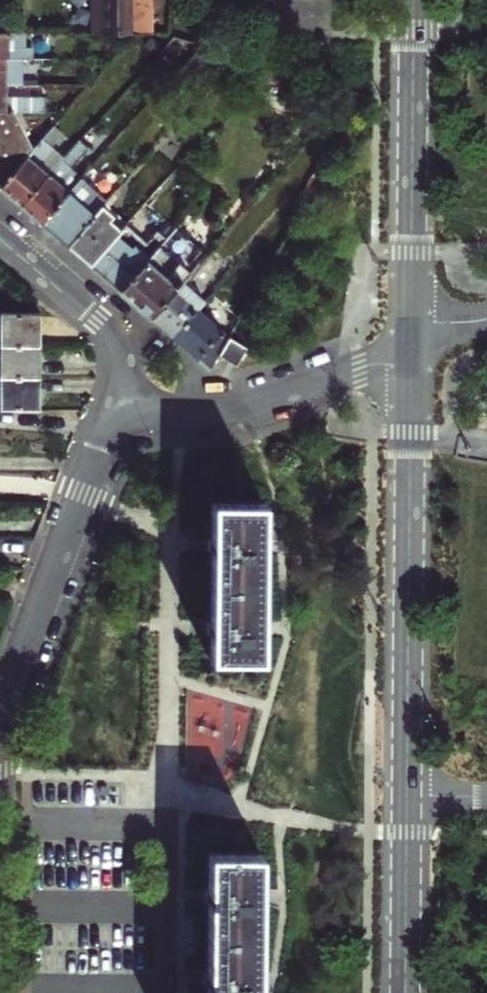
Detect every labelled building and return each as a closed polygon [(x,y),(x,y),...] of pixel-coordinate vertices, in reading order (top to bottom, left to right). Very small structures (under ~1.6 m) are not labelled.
[(89,33),(101,33),(101,0),(89,0),(89,33)] [(101,33),(137,33),(150,33),(150,0),(101,0),(101,33)] [(0,33),(0,58),(5,58),(20,58),(29,58),(34,58),(34,48),(25,48),(26,33),(0,33)] [(0,58),(0,85),(6,85),(20,85),(20,69),(5,69),(5,58),(0,58)] [(5,69),(20,69),(20,67),(20,58),(5,58),(5,69)] [(20,67),(29,67),(29,58),(20,58),(20,67)] [(29,58),(29,67),(29,68),(46,68),(45,59),(34,58),(29,58)] [(12,111),(44,111),(45,97),(5,97),(6,85),(0,85),(0,111),(12,111)] [(32,150),(12,111),(0,111),(0,187),(32,150)] [(32,150),(0,187),(0,188),(20,206),(47,175),(35,164),(51,147),(62,135),(53,128),(32,150)] [(40,223),(80,177),(81,176),(71,167),(88,148),(78,140),(62,157),(47,175),(20,206),(40,223)] [(51,147),(35,164),(47,175),(62,157),(51,147)] [(106,200),(80,177),(40,223),(66,246),(97,210),(104,203),(106,200)] [(305,186),(315,192),(320,183),(309,177),(305,186)] [(97,210),(120,229),(124,225),(126,222),(104,203),(97,210)] [(97,210),(66,246),(89,265),(120,229),(97,210)] [(156,230),(166,238),(175,228),(166,219),(156,230)] [(124,225),(120,229),(89,265),(119,292),(165,239),(157,232),(146,244),(124,225)] [(165,239),(119,292),(149,318),(181,281),(192,269),(188,265),(201,251),(175,228),(166,238),(165,239)] [(204,301),(181,281),(149,318),(172,338),(197,309),(204,301)] [(197,309),(172,338),(197,360),(209,370),(218,356),(229,337),(197,309)] [(1,346),(37,346),(38,315),(39,315),(39,313),(0,313),(0,315),(1,315),(1,346)] [(246,348),(229,337),(218,356),(236,366),(246,348)] [(37,346),(1,346),(1,377),(37,377),(37,346)] [(1,377),(0,407),(0,409),(38,409),(38,408),(37,408),(37,377),(1,377)] [(260,502),(210,501),(210,540),(205,540),(205,550),(210,550),(209,623),(205,623),(206,633),(209,633),(209,657),(241,657),(241,659),(260,659),(260,642),(267,642),(267,616),(260,617),(260,558),(268,558),(268,544),(268,533),(260,533),(260,502)] [(258,852),(208,851),(207,890),(204,890),(204,899),(207,900),(207,974),(202,973),(202,983),(207,983),(207,992),(257,992),(271,992),(271,966),(257,966),(258,908),(269,908),(269,883),(258,883),(258,852)]
